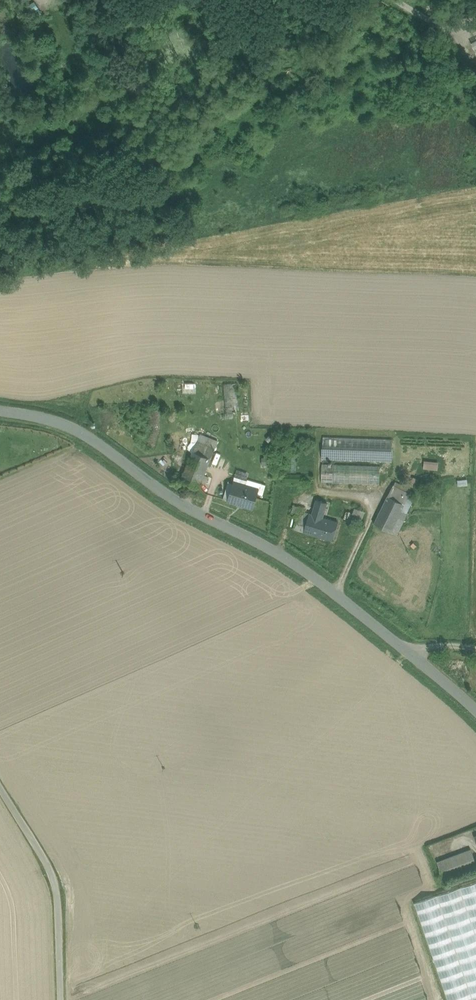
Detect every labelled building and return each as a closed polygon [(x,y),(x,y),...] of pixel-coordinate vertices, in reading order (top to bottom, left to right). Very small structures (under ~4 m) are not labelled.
[(184,383),(184,391),(192,391),(192,383),(184,383)] [(237,385),(224,386),(226,412),(239,411),(237,385)] [(218,442),(200,434),(195,446),(213,454),(218,442)] [(393,439),(323,436),(322,460),(392,462),(393,439)] [(213,454),(195,446),(193,451),(211,459),(213,454)] [(211,459),(193,451),(181,479),(199,487),(211,459)] [(288,452),(289,472),(297,471),(297,451),(288,452)] [(423,460),(423,468),(436,469),(437,460),(423,460)] [(277,462),(277,474),(286,474),(285,462),(277,462)] [(380,466),(322,464),(321,482),(379,485),(380,466)] [(258,488),(234,482),(229,501),(253,508),(258,488)] [(392,486),(410,494),(412,490),(394,482),(392,486)] [(388,495),(405,504),(409,495),(410,494),(392,486),(388,495)] [(388,495),(374,524),(391,532),(398,518),(405,504),(388,495)] [(415,498),(409,495),(405,504),(398,518),(404,520),(415,498)] [(298,511),(301,500),(295,498),(292,509),(298,511)] [(301,500),(298,511),(304,512),(305,505),(314,507),(315,504),(301,500)] [(314,507),(312,514),(311,514),(305,532),(318,536),(323,518),(324,514),(327,503),(316,500),(315,504),(314,507)] [(305,505),(304,512),(311,514),(312,514),(314,507),(305,505)] [(359,510),(355,522),(360,525),(365,512),(359,510)] [(299,530),(304,512),(298,511),(293,529),(299,530)] [(352,513),(346,511),(343,520),(349,522),(352,513)] [(304,512),(299,530),(305,532),(311,514),(304,512)] [(323,518),(338,522),(339,518),(324,514),(323,518)] [(338,522),(323,518),(318,536),(333,540),(338,522)] [(398,518),(391,532),(397,535),(404,520),(398,518)] [(436,861),(443,879),(475,867),(475,860),(471,848),(436,861)] [(414,903),(447,999),(475,999),(475,882),(414,903)]
